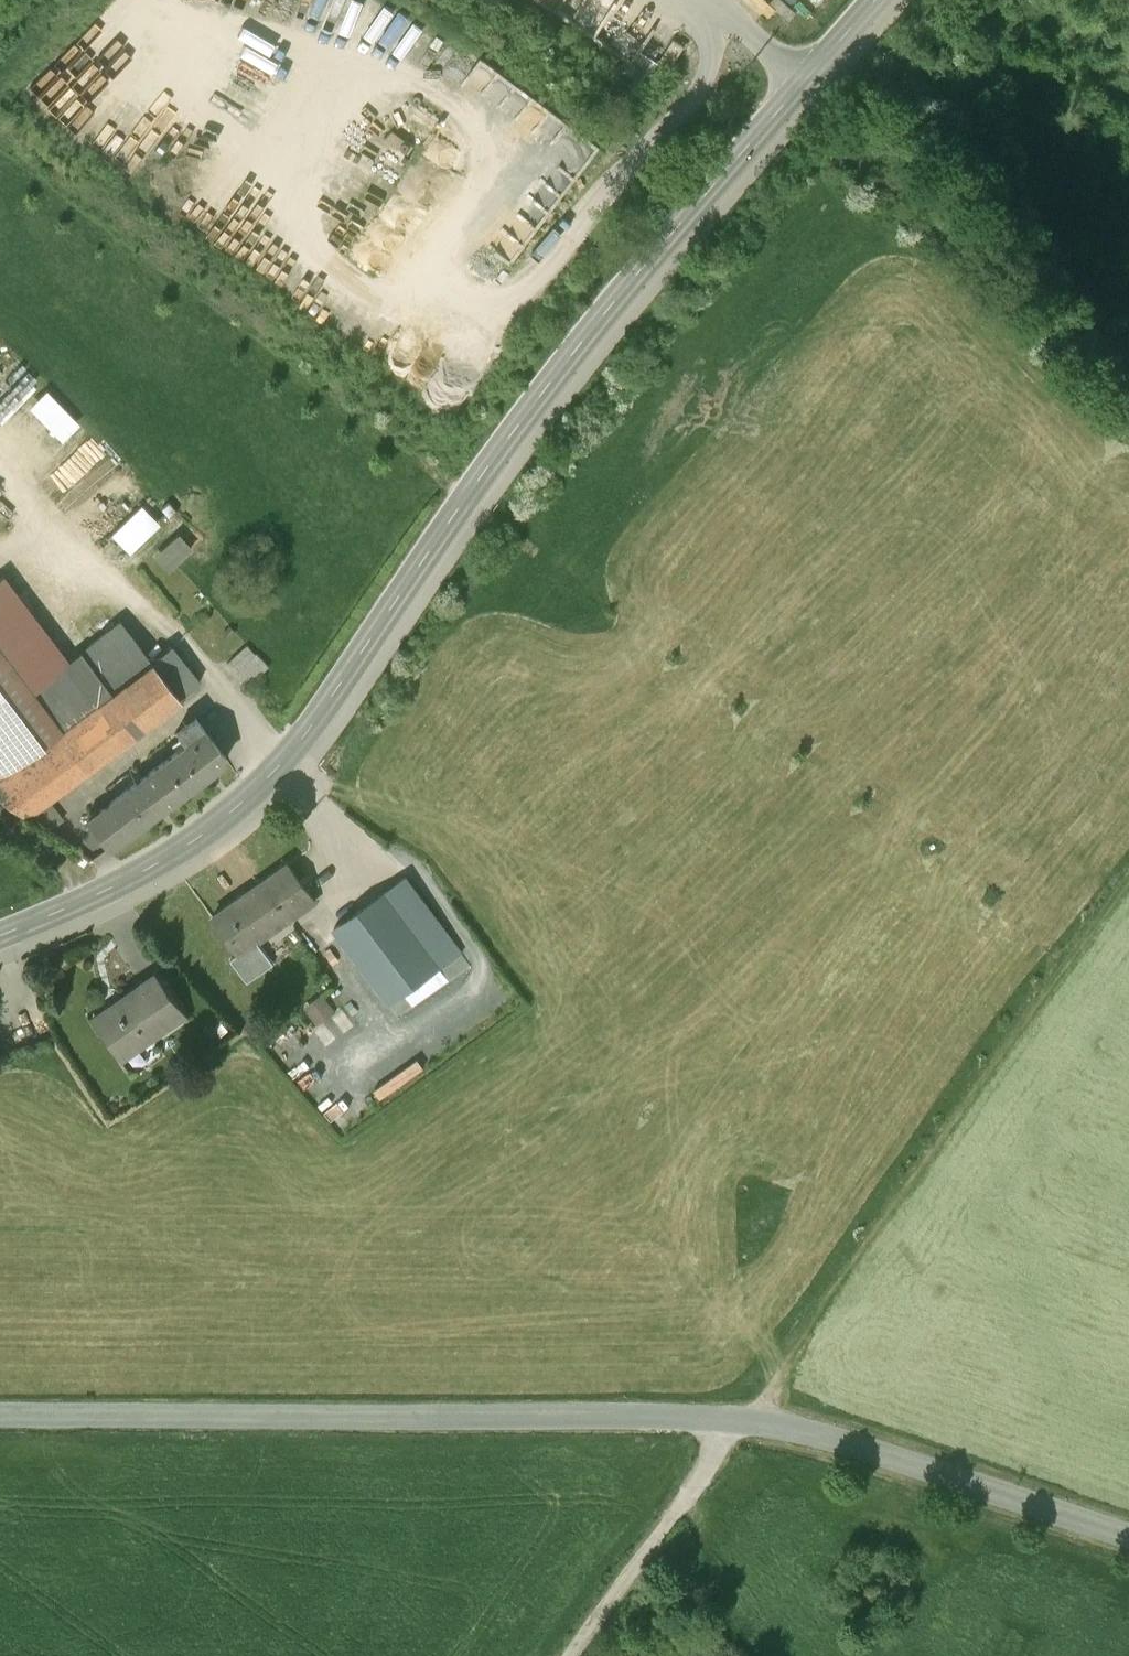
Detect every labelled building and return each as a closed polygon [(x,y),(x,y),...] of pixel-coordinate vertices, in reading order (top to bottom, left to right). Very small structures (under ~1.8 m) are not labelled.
[(656,31),(649,45),(664,53),(671,38),(656,31)] [(515,260),(558,190),(537,177),(494,247),(515,260)] [(151,554),(168,570),(192,544),(175,528),(151,554)] [(70,668),(5,578),(0,582),(0,784),(67,735),(36,692),(70,668)] [(67,735),(156,669),(153,667),(124,627),(70,668),(36,692),(67,735)] [(248,641),(226,660),(248,684),(269,664),(248,641)] [(156,669),(180,702),(200,687),(174,651),(153,667),(156,669)] [(182,707),(180,702),(156,669),(67,735),(0,784),(0,798),(29,821),(182,707)] [(112,853),(228,766),(206,736),(90,823),(112,853)] [(314,905),(286,867),(209,924),(236,961),(256,947),(314,905)] [(460,957),(405,882),(333,935),(388,1009),(460,957)] [(272,970),(256,947),(236,961),(230,965),(246,988),(272,970)] [(189,1016),(155,969),(90,1016),(124,1062),(189,1016)] [(334,1019),(320,999),(303,1012),(317,1031),(334,1019)] [(417,1057),(370,1088),(378,1099),(424,1068),(417,1057)]
